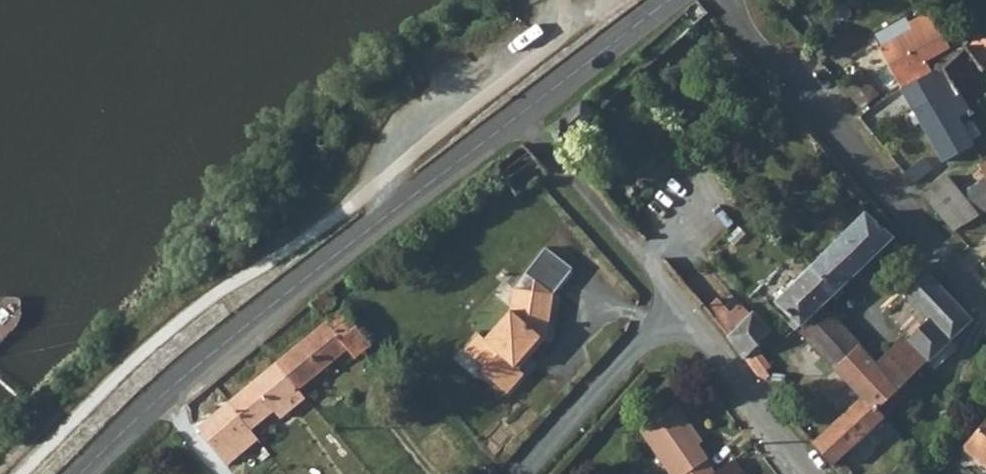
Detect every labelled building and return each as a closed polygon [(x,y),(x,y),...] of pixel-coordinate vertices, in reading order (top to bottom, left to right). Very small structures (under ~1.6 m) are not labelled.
[(953,52),(934,15),(913,26),(916,35),(884,52),(905,93),(936,76),(930,65),(953,52)] [(982,33),(967,48),(985,72),(985,38),(982,33)] [(968,111),(971,116),(985,105),(985,72),(967,48),(945,70),(947,73),(956,90),(968,111)] [(881,98),(859,72),(841,87),(866,116),(871,113),(868,109),(881,98)] [(916,112),(956,90),(947,73),(938,78),(936,76),(905,93),(916,112)] [(958,117),(968,111),(956,90),(916,112),(923,124),(946,164),(975,150),(958,117)] [(923,124),(916,112),(910,115),(917,127),(923,124)] [(522,197),(553,173),(525,145),(499,167),(522,197)] [(926,159),(908,175),(916,186),(935,170),(926,159)] [(985,215),(985,172),(985,171),(975,176),(979,184),(962,197),(979,220),(985,215)] [(949,179),(925,197),(956,233),(979,220),(962,197),(949,179)] [(866,214),(811,266),(838,294),(895,240),(866,214)] [(901,388),(881,367),(823,307),(838,294),(811,266),(775,300),(801,328),(799,330),(863,400),(813,443),(833,467),(887,418),(878,409),(901,388)] [(932,321),(910,341),(929,362),(934,357),(974,321),(931,276),(909,296),(932,321)] [(510,311),(485,339),(479,333),(465,348),(487,368),(483,371),(506,392),(523,373),(512,363),(523,350),(527,352),(540,337),(546,338),(553,297),(537,282),(534,293),(514,291),(510,311)] [(723,305),(709,316),(721,330),(734,319),(723,305)] [(344,310),(278,364),(301,390),(349,351),(357,360),(373,346),(344,310)] [(756,314),(729,340),(739,350),(763,382),(773,375),(764,363),(784,343),(756,314)] [(901,388),(929,362),(910,341),(881,367),(901,388)] [(277,410),(301,390),(278,364),(254,383),(277,410)] [(254,428),(277,410),(254,383),(232,401),(254,428)] [(301,390),(277,410),(284,420),(309,400),(301,390)] [(263,438),(254,428),(232,401),(198,429),(231,464),(263,438)] [(673,473),(713,473),(715,473),(706,460),(709,458),(699,444),(696,447),(692,440),(701,434),(679,404),(642,430),(673,473)] [(985,467),(985,423),(964,448),(985,467)] [(699,444),(705,440),(701,434),(692,440),(696,447),(699,444)] [(734,459),(715,473),(713,473),(740,473),(743,472),(734,459)]
